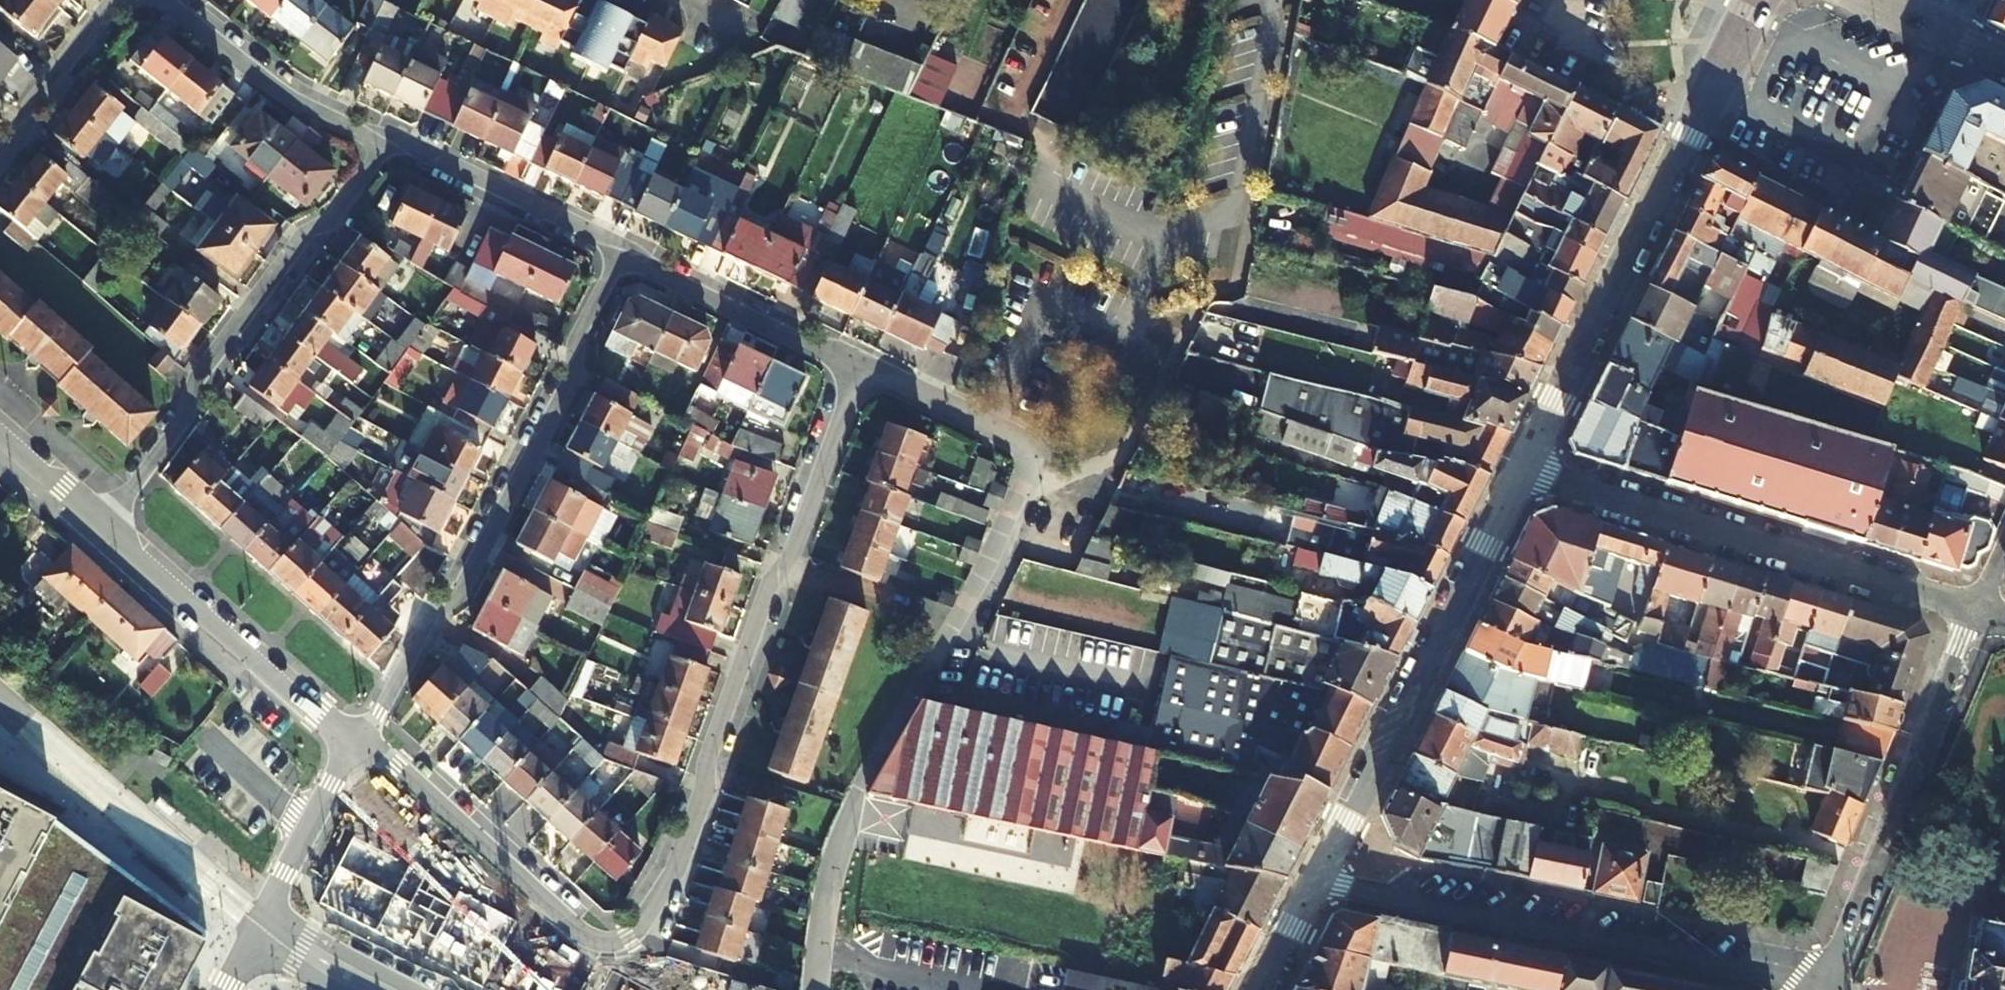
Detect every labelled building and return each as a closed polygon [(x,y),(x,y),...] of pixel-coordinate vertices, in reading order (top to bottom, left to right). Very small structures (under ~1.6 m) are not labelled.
[(57,7),(48,0),(0,0),(0,12),(33,38),(57,7)] [(271,21),(287,0),(245,0),(271,21)] [(271,21),(298,42),(324,9),(314,0),(287,0),(271,21)] [(380,0),(366,0),(356,22),(371,29),(383,1),(380,0)] [(474,1),(471,7),(491,17),(499,0),(472,0),(474,1)] [(539,0),(499,0),(491,17),(511,26),(514,19),(527,25),(539,0)] [(527,25),(538,31),(535,38),(553,46),(556,39),(575,0),(539,0),(527,25)] [(556,39),(570,45),(567,53),(605,71),(609,64),(623,70),(629,57),(645,23),(596,0),(575,0),(556,39)] [(1499,0),(1454,0),(1454,1),(1451,0),(1428,0),(1426,3),(1419,0),(1366,0),(1366,1),(1402,13),(1428,22),(1448,29),(1495,47),(1514,7),(1499,0)] [(1985,21),(2004,31),(2004,0),(1995,0),(1985,21)] [(383,1),(371,29),(386,35),(392,20),(398,8),(383,1)] [(398,8),(392,20),(401,25),(407,13),(404,11),(398,8)] [(324,9),(298,42),(325,64),(351,29),(324,9)] [(645,23),(629,57),(647,66),(651,59),(664,66),(677,38),(683,26),(651,11),(645,23)] [(1428,22),(1402,13),(1397,26),(1421,35),(1428,22)] [(452,47),(457,36),(446,31),(429,23),(424,33),(452,47)] [(803,52),(839,66),(852,40),(817,26),(803,52)] [(1495,47),(1448,29),(1437,56),(1415,47),(1403,73),(1424,83),(1480,112),(1509,57),(1510,54),(1495,47)] [(169,90),(192,60),(163,38),(160,44),(151,37),(132,61),(169,90)] [(416,49),(417,48),(394,37),(388,49),(381,46),(364,83),(394,97),(416,49)] [(906,92),(920,66),(852,40),(839,66),(847,70),(894,88),(906,92)] [(486,50),(472,43),(462,65),(476,72),(486,50)] [(15,60),(0,49),(0,79),(15,60)] [(438,118),(453,85),(457,77),(442,70),(444,63),(416,49),(394,97),(438,118)] [(1426,171),(1392,157),(1367,219),(1471,250),(1489,255),(1500,235),(1511,213),(1520,196),(1529,179),(1536,164),(1576,87),(1510,54),(1509,57),(1480,112),(1424,83),(1406,123),(1440,138),(1463,148),(1477,119),(1507,135),(1501,149),(1504,150),(1498,165),(1494,163),(1490,174),(1503,180),(1491,209),(1425,190),(1428,172),(1426,171)] [(192,60),(169,90),(199,114),(223,84),(192,60)] [(1047,72),(1033,116),(1054,122),(1068,79),(1047,72)] [(559,96),(564,86),(550,79),(545,88),(559,96)] [(485,140),(506,95),(473,80),(467,92),(453,85),(438,118),(485,140)] [(1958,174),(1977,136),(2004,150),(2004,98),(1978,85),(1944,101),(1917,154),(1920,155),(1958,174)] [(74,111),(112,141),(129,120),(119,112),(122,108),(93,86),(74,111)] [(1539,165),(1555,173),(1569,180),(1573,175),(1578,177),(1590,157),(1574,149),(1583,135),(1598,142),(1617,107),(1576,87),(1536,164),(1539,165)] [(529,161),(541,133),(544,129),(528,121),(533,108),(506,95),(485,140),(529,161)] [(600,102),(586,132),(597,137),(610,107),(605,105),(600,102)] [(150,114),(182,138),(187,129),(157,105),(150,114)] [(191,145),(182,138),(150,114),(141,107),(132,118),(182,158),(191,145)] [(1617,107),(1598,142),(1604,145),(1597,160),(1590,157),(1578,177),(1624,201),(1659,128),(1617,107)] [(112,141),(74,111),(54,136),(81,158),(83,155),(93,163),(112,141)] [(268,178),(297,142),(258,112),(230,148),(268,178)] [(1440,138),(1406,123),(1392,157),(1426,171),(1440,138)] [(570,137),(592,148),(597,137),(586,132),(574,127),(570,137)] [(592,148),(570,137),(562,133),(557,141),(541,133),(529,161),(576,183),(592,148)] [(623,150),(597,137),(592,148),(618,160),(623,150)] [(297,142),(268,178),(304,205),(333,170),(297,142)] [(84,174),(46,145),(18,181),(45,203),(67,178),(79,188),(74,194),(102,218),(118,201),(100,187),(84,174)] [(162,182),(173,191),(193,167),(208,178),(217,166),(205,156),(191,145),(182,158),(163,182),(162,182)] [(618,162),(618,160),(592,148),(576,183),(604,196),(605,194),(621,201),(635,171),(624,165),(618,162)] [(636,170),(641,158),(630,152),(624,165),(635,171),(636,170)] [(1988,189),(1958,174),(1920,155),(1917,154),(1894,198),(1897,199),(1936,219),(1958,230),(1965,234),(1988,189)] [(1727,238),(1728,236),(1755,180),(1756,177),(1719,159),(1707,162),(1698,180),(1701,181),(1724,194),(1714,218),(1712,220),(1714,222),(1710,229),(1727,238)] [(84,174),(100,187),(107,179),(91,167),(84,174)] [(665,225),(682,188),(652,175),(651,176),(636,170),(635,171),(621,201),(636,208),(635,211),(665,225)] [(754,176),(745,173),(734,196),(730,205),(738,209),(754,176)] [(1569,180),(1555,173),(1548,188),(1529,179),(1520,196),(1606,237),(1624,201),(1578,177),(1573,175),(1569,180)] [(709,203),(716,188),(689,174),(682,188),(665,225),(710,248),(726,213),(727,212),(709,203)] [(1755,180),(1728,236),(1755,249),(1746,268),(1724,315),(1716,332),(1712,340),(1734,350),(1773,265),(1777,264),(1786,247),(1799,253),(1820,213),(1821,209),(1756,177),(1755,180)] [(1701,181),(1698,180),(1685,206),(1688,207),(1712,220),(1714,218),(1724,194),(1701,181)] [(45,203),(18,181),(0,204),(0,211),(33,239),(37,243),(60,214),(45,203)] [(173,191),(162,182),(136,215),(135,217),(158,235),(168,223),(156,212),(173,191)] [(420,240),(439,201),(410,186),(391,225),(420,240)] [(730,205),(734,196),(716,188),(709,203),(727,212),(730,205)] [(209,218),(255,252),(274,226),(237,198),(235,200),(227,193),(209,218)] [(1520,196),(1511,213),(1531,222),(1562,234),(1560,238),(1597,256),(1606,237),(1520,196)] [(1941,263),(1958,230),(1936,219),(1894,198),(1875,236),(1879,241),(1917,260),(1907,280),(1957,305),(1958,303),(1971,308),(2004,323),(2004,285),(2003,290),(1941,263)] [(465,214),(439,201),(420,240),(417,248),(411,260),(419,266),(431,245),(446,253),(465,214)] [(1672,231),(1720,255),(1746,268),(1755,249),(1728,236),(1727,238),(1710,229),(1714,222),(1712,220),(1688,207),(1685,206),(1672,231)] [(801,292),(837,213),(824,207),(811,234),(778,218),(771,235),(755,269),(801,292)] [(1470,251),(1329,208),(1324,223),(1344,229),(1342,234),(1464,271),(1468,259),(1470,251)] [(1820,213),(1799,253),(1819,262),(1816,268),(1841,281),(1844,275),(1920,311),(1896,366),(1873,358),(1878,345),(1860,337),(1854,350),(1778,318),(1783,302),(1776,300),(1771,310),(1759,357),(1758,360),(1878,408),(1881,409),(1894,378),(1919,387),(1922,388),(1931,366),(1940,346),(1949,325),(1957,305),(1907,280),(1917,260),(1879,241),(1875,236),(1821,209),(1820,213)] [(755,269),(771,235),(726,213),(710,248),(755,269)] [(1541,244),(1544,247),(1553,251),(1552,253),(1589,272),(1597,256),(1560,238),(1562,234),(1531,222),(1511,213),(1500,235),(1521,245),(1528,231),(1543,238),(1541,244)] [(255,252),(209,218),(194,240),(200,246),(199,249),(236,278),(255,252)] [(889,237),(867,227),(847,271),(829,263),(814,297),(853,315),(880,257),(889,237)] [(510,321),(517,306),(489,291),(497,276),(525,290),(544,252),(511,235),(509,237),(490,228),(470,269),(469,268),(457,293),(510,321)] [(394,248),(367,229),(339,265),(377,293),(396,267),(387,260),(395,249),(394,248)] [(1712,271),(1720,255),(1672,231),(1645,286),(1671,298),(1689,261),(1712,271)] [(394,248),(395,249),(405,256),(411,260),(417,248),(402,239),(394,248)] [(1553,251),(1544,247),(1536,263),(1582,286),(1589,272),(1552,253),(1553,251)] [(387,260),(396,267),(405,256),(395,249),(387,260)] [(1470,251),(1468,259),(1486,265),(1487,262),(1491,256),(1489,255),(1471,250),(1470,251)] [(574,267),(544,252),(525,290),(556,305),(574,267)] [(94,292),(95,293),(120,264),(106,253),(82,282),(94,292)] [(886,331),(924,349),(926,343),(943,350),(957,319),(940,311),(917,299),(936,260),(924,253),(921,253),(913,272),(910,278),(886,331)] [(1712,271),(1705,286),(1721,294),(1713,311),(1724,315),(1746,268),(1720,255),(1712,271)] [(853,315),(886,331),(910,278),(913,272),(880,257),(853,315)] [(219,280),(194,261),(187,269),(183,265),(161,294),(169,300),(202,325),(221,299),(212,290),(219,280)] [(452,290),(457,293),(469,268),(452,261),(442,283),(451,290),(452,290)] [(1520,261),(1514,274),(1573,303),(1582,286),(1536,263),(1534,268),(1520,261)] [(1492,290),(1527,308),(1562,325),(1573,303),(1514,274),(1487,262),(1486,265),(1476,284),(1492,290)] [(359,317),(377,293),(339,265),(321,289),(359,317)] [(5,338),(8,334),(30,354),(25,359),(25,369),(35,369),(40,363),(61,382),(58,385),(86,411),(82,416),(82,426),(92,425),(97,420),(126,446),(156,412),(88,352),(90,348),(91,348),(39,300),(38,301),(35,304),(0,272),(0,333),(5,338)] [(1385,298),(1466,324),(1471,316),(1491,328),(1501,311),(1470,295),(1391,277),(1385,296),(1385,298)] [(1520,320),(1524,313),(1490,295),(1492,290),(1476,284),(1470,295),(1501,311),(1508,314),(1520,320)] [(1628,321),(1704,356),(1712,340),(1716,332),(1705,327),(1702,331),(1687,324),(1694,310),(1671,298),(1645,286),(1628,321)] [(321,289),(303,312),(332,334),(343,342),(361,318),(359,317),(321,289)] [(510,321),(457,293),(451,304),(501,331),(488,356),(520,373),(534,346),(530,343),(535,333),(530,331),(510,321)] [(653,351),(671,313),(637,297),(627,298),(605,345),(635,359),(642,345),(653,351)] [(155,344),(162,350),(175,362),(202,325),(169,300),(143,334),(155,344)] [(510,321),(530,331),(536,317),(517,306),(510,321)] [(1562,325),(1527,308),(1524,313),(1520,320),(1508,314),(1497,334),(1549,351),(1562,325)] [(1971,308),(1967,316),(2004,334),(2004,323),(1971,308)] [(1378,324),(1405,330),(1406,323),(1384,317),(1385,313),(1370,309),(1366,323),(1377,326),(1378,324)] [(1466,324),(1497,334),(1508,314),(1501,311),(1491,328),(1471,316),(1466,324)] [(331,369),(351,385),(360,371),(326,345),(332,334),(303,312),(286,336),(331,369)] [(653,351),(648,360),(670,371),(675,361),(694,371),(708,342),(706,331),(671,313),(653,351)] [(1449,344),(1541,368),(1549,351),(1497,334),(1494,339),(1421,318),(1417,333),(1415,339),(1447,348),(1449,344)] [(1715,361),(1704,356),(1628,321),(1606,363),(1609,364),(1631,376),(1626,386),(1650,396),(1663,370),(1698,386),(1695,392),(1705,395),(1706,393),(1715,361)] [(1528,395),(1541,368),(1449,344),(1447,348),(1415,339),(1417,333),(1405,330),(1378,324),(1377,326),(1370,353),(1395,359),(1492,382),(1496,380),(1528,395)] [(286,336),(268,359),(309,390),(319,398),(326,387),(321,383),(331,369),(286,336)] [(723,380),(739,346),(720,336),(701,379),(719,388),(723,380)] [(373,364),(389,376),(407,351),(391,339),(373,364)] [(1705,395),(1752,409),(1757,388),(1739,381),(1746,355),(1734,350),(1712,340),(1704,356),(1715,361),(1706,393),(1705,395)] [(506,399),(520,373),(488,356),(467,344),(453,371),(455,372),(470,380),(506,399)] [(754,395),(771,361),(739,346),(723,380),(754,395)] [(2004,349),(1994,370),(2004,375),(2004,349)] [(175,362),(162,350),(151,363),(163,374),(175,362)] [(309,390),(268,359),(247,387),(288,417),(309,390)] [(1492,382),(1395,359),(1391,376),(1404,380),(1403,385),(1469,402),(1461,421),(1481,427),(1484,422),(1508,434),(1528,395),(1496,380),(1492,382)] [(806,378),(771,361),(754,395),(747,412),(780,427),(806,378)] [(1650,407),(1655,399),(1650,396),(1626,386),(1631,376),(1609,364),(1606,363),(1588,400),(1590,401),(1636,421),(1638,423),(1675,438),(1678,439),(1687,411),(1684,410),(1677,408),(1673,416),(1650,407)] [(1994,370),(1985,390),(1991,393),(2004,399),(2004,375),(1994,370)] [(470,380),(455,372),(440,400),(445,402),(440,414),(443,415),(450,419),(470,380)] [(1269,372),(1257,410),(1343,439),(1378,450),(1429,459),(1439,461),(1441,458),(1463,463),(1464,464),(1487,477),(1508,434),(1484,422),(1481,427),(1461,421),(1457,419),(1269,372)] [(602,379),(580,422),(631,449),(638,436),(645,440),(652,425),(630,414),(631,413),(623,409),(626,403),(637,409),(642,399),(640,398),(631,394),(602,379)] [(450,419),(486,438),(506,399),(470,380),(450,419)] [(1217,431),(1227,400),(1197,390),(1187,421),(1217,431)] [(1891,451),(1752,409),(1705,395),(1695,392),(1693,391),(1687,411),(1678,439),(1665,481),(1664,483),(1862,544),(1863,541),(1876,499),(1891,451)] [(263,432),(275,418),(242,393),(232,407),(263,432)] [(694,393),(681,419),(693,425),(705,399),(694,393)] [(1991,393),(1981,414),(2004,424),(2004,399),(1991,393)] [(56,399),(41,400),(42,409),(47,414),(57,414),(56,399)] [(1590,401),(1588,400),(1567,441),(1574,456),(1664,483),(1665,481),(1678,439),(1675,438),(1638,423),(1636,421),(1590,401)] [(326,403),(300,437),(326,457),(327,458),(339,441),(353,424),(326,403)] [(1378,450),(1343,439),(1257,410),(1239,404),(1235,416),(1248,422),(1246,429),(1254,432),(1254,435),(1350,466),(1353,461),(1369,467),(1369,469),(1444,497),(1437,510),(1464,521),(1487,477),(1464,464),(1463,463),(1441,458),(1439,461),(1429,459),(1378,450)] [(1966,408),(1961,421),(1982,431),(1979,438),(1988,443),(1981,460),(2004,470),(2004,424),(1981,414),(1966,408)] [(450,419),(443,415),(436,428),(435,428),(422,450),(467,474),(486,438),(450,419)] [(557,466),(584,480),(593,464),(601,468),(609,455),(624,463),(631,449),(580,422),(557,466)] [(876,452),(914,466),(924,437),(886,423),(876,452)] [(698,449),(705,432),(693,425),(678,456),(691,463),(698,449)] [(734,446),(778,462),(784,446),(739,429),(731,445),(733,445),(734,446)] [(733,445),(731,445),(705,432),(698,449),(726,462),(733,445)] [(467,474),(422,450),(404,440),(395,458),(412,469),(407,477),(452,502),(467,474)] [(172,486),(196,508),(219,482),(232,467),(208,446),(172,486)] [(866,481),(871,483),(903,495),(914,466),(876,452),(866,481)] [(976,457),(966,485),(980,490),(990,462),(976,457)] [(734,460),(722,494),(765,509),(777,475),(734,460)] [(1891,550),(1916,468),(1904,464),(1890,503),(1876,499),(1863,541),(1862,544),(1890,553),(1891,550)] [(1985,549),(1989,538),(1991,530),(1986,521),(1970,517),(1963,520),(1957,518),(1965,491),(1984,496),(1989,481),(1969,472),(1945,465),(1944,468),(1930,516),(1932,516),(1920,559),(1919,562),(1951,571),(1957,568),(1958,566),(1964,568),(1974,563),(1977,553),(1985,549)] [(532,512),(580,536),(591,514),(580,508),(586,499),(579,495),(586,481),(584,480),(557,466),(532,512)] [(258,486),(267,476),(258,468),(235,495),(219,482),(196,508),(220,529),(251,494),(258,486)] [(399,522),(405,527),(424,544),(425,545),(429,547),(452,502),(407,477),(390,468),(373,499),(374,500),(399,522)] [(1932,516),(1930,516),(1919,512),(1930,472),(1916,468),(1891,550),(1890,553),(1919,562),(1920,559),(1932,516)] [(267,476),(258,486),(276,501),(286,492),(267,476)] [(903,495),(871,483),(861,511),(897,524),(907,496),(903,495)] [(991,483),(987,492),(1000,497),(1002,497),(1003,496),(1006,489),(991,483)] [(1437,510),(1379,486),(1366,514),(1306,501),(1302,515),(1333,522),(1420,543),(1447,557),(1464,521),(1437,510)] [(1195,497),(1195,488),(1174,488),(1174,517),(1223,517),(1223,497),(1195,497)] [(1000,497),(987,492),(982,505),(996,511),(1002,497),(1000,497)] [(220,529),(244,550),(275,515),(274,514),(273,515),(251,494),(220,529)] [(765,509),(722,494),(709,530),(752,545),(765,509)] [(938,507),(983,524),(988,511),(942,495),(938,507)] [(297,522),(307,530),(322,514),(324,510),(315,502),(297,522)] [(1135,510),(1108,504),(1091,538),(1119,545),(1135,510)] [(1600,527),(1601,524),(1551,509),(1547,508),(1543,507),(1540,508),(1537,510),(1534,512),(1533,514),(1531,516),(1528,519),(1508,559),(1511,560),(1575,591),(1578,592),(1600,527)] [(641,538),(648,523),(651,516),(640,509),(629,532),(641,538)] [(648,523),(676,532),(681,519),(654,509),(651,516),(648,523)] [(887,552),(897,524),(861,511),(851,539),(887,552)] [(580,536),(532,512),(515,544),(551,562),(557,552),(573,561),(584,539),(580,536)] [(307,530),(292,548),(269,573),(293,594),(328,553),(344,535),(322,514),(307,530)] [(244,550),(269,573),(292,548),(283,539),(291,530),(275,515),(244,550)] [(1420,543),(1333,522),(1331,533),(1368,544),(1366,553),(1410,566),(1406,578),(1427,589),(1430,591),(1447,557),(1420,543)] [(670,547),(676,532),(648,523),(641,538),(670,547)] [(1600,605),(1609,609),(1623,562),(1639,567),(1633,584),(1635,594),(1648,598),(1664,547),(1665,544),(1601,524),(1600,527),(1578,592),(1577,594),(1600,605)] [(424,544),(405,527),(398,537),(417,554),(424,544)] [(328,553),(353,576),(367,558),(369,557),(344,535),(328,553)] [(974,551),(977,553),(982,541),(968,536),(963,548),(974,551)] [(1074,573),(1105,580),(1122,545),(1119,545),(1091,538),(1074,573)] [(887,552),(851,539),(840,569),(876,581),(887,552)] [(1643,614),(1660,620),(1668,595),(1697,604),(1711,561),(1711,559),(1665,544),(1664,547),(1648,598),(1643,614)] [(116,587),(70,546),(39,582),(66,605),(70,602),(88,618),(116,587)] [(972,564),(977,553),(974,551),(963,548),(959,559),(972,564)] [(1382,570),(1296,549),(1294,561),(1316,570),(1315,572),(1360,583),(1362,577),(1375,581),(1366,600),(1413,623),(1430,591),(1427,589),(1406,578),(1382,570)] [(293,594),(318,616),(353,576),(328,553),(293,594)] [(353,576),(377,598),(391,582),(367,558),(353,576)] [(1598,609),(1600,605),(1577,594),(1578,592),(1575,591),(1511,560),(1508,559),(1499,577),(1502,579),(1622,640),(1625,641),(1634,624),(1631,622),(1618,616),(1615,621),(1601,614),(1602,611),(1598,609)] [(1681,654),(1710,659),(1739,567),(1711,559),(1711,561),(1697,604),(1708,606),(1696,644),(1685,641),(1681,654)] [(1216,583),(1220,572),(1182,562),(1179,573),(1216,583)] [(694,592),(731,605),(741,577),(705,564),(694,592)] [(1752,621),(1753,616),(1765,578),(1766,575),(1739,567),(1710,659),(1725,663),(1738,666),(1739,663),(1744,647),(1731,643),(1739,618),(1752,621)] [(520,617),(535,589),(500,571),(486,598),(520,617)] [(583,572),(575,588),(607,604),(610,606),(618,590),(583,572)] [(1765,578),(1753,616),(1763,620),(1748,669),(1764,672),(1791,586),(1792,584),(1766,575),(1765,578)] [(318,616),(342,637),(344,635),(377,598),(353,576),(318,616)] [(1601,646),(1601,648),(1616,654),(1622,640),(1502,579),(1499,577),(1487,600),(1490,601),(1546,626),(1601,646)] [(342,637),(366,660),(392,629),(391,626),(399,618),(387,606),(400,590),(392,582),(391,582),(377,598),(344,635),(342,637)] [(1764,672),(1775,675),(1784,645),(1788,646),(1796,624),(1809,628),(1819,595),(1820,593),(1792,584),(1791,586),(1764,672)] [(1320,598),(1304,594),(1301,603),(1229,585),(1227,594),(1214,591),(1212,597),(1200,593),(1198,604),(1393,656),(1396,656),(1413,623),(1366,600),(1360,597),(1357,601),(1342,601),(1320,598)] [(116,587),(88,618),(136,660),(145,651),(154,661),(162,660),(178,642),(116,587)] [(694,592),(680,587),(671,616),(683,620),(682,626),(651,616),(647,628),(676,638),(709,650),(715,632),(721,634),(731,605),(694,592)] [(607,604),(575,588),(567,607),(602,625),(607,614),(610,606),(607,604)] [(550,597),(535,589),(520,617),(535,625),(550,597)] [(954,600),(956,597),(941,592),(936,603),(950,608),(954,600)] [(1793,677),(1792,679),(1795,680),(1822,687),(1827,670),(1813,664),(1817,653),(1831,657),(1847,601),(1820,593),(1819,595),(1809,628),(1807,633),(1806,633),(1793,677)] [(950,608),(936,603),(918,597),(915,611),(939,620),(942,621),(950,608)] [(1174,656),(1278,681),(1319,691),(1323,685),(1367,707),(1370,709),(1396,656),(1393,656),(1198,604),(1173,597),(1161,653),(1163,653),(1174,656)] [(535,625),(520,617),(486,598),(472,626),(521,651),(535,625)] [(813,641),(850,654),(866,612),(829,598),(816,635),(813,641)] [(1597,664),(1601,648),(1601,646),(1546,626),(1490,601),(1487,600),(1476,624),(1479,625),(1519,646),(1588,662),(1597,664)] [(1847,601),(1831,657),(1827,670),(1822,687),(1901,706),(1926,625),(1847,601)] [(939,620),(915,611),(913,627),(935,633),(942,621),(939,620)] [(1663,620),(1660,620),(1643,614),(1639,626),(1637,632),(1657,639),(1663,620)] [(1656,645),(1681,654),(1685,641),(1689,629),(1663,620),(1657,639),(1656,645)] [(1581,692),(1588,662),(1519,646),(1479,625),(1476,624),(1462,650),(1465,651),(1506,673),(1556,685),(1581,692)] [(809,633),(800,637),(804,645),(811,648),(813,641),(816,635),(809,633)] [(709,650),(676,638),(661,678),(651,674),(648,682),(698,699),(709,668),(704,666),(709,650)] [(850,654),(813,641),(811,648),(798,685),(835,698),(850,654)] [(492,659),(464,645),(450,675),(441,666),(411,699),(437,722),(465,689),(492,659)] [(1493,702),(1506,673),(1465,651),(1462,650),(1441,693),(1444,694),(1486,715),(1520,724),(1531,727),(1582,739),(1585,740),(1590,723),(1574,719),(1581,692),(1556,685),(1549,713),(1525,708),(1523,714),(1512,712),(1514,707),(1493,702)] [(1674,682),(1704,689),(1705,687),(1710,659),(1681,654),(1674,682)] [(1292,782),(1325,798),(1329,790),(1283,767),(1299,734),(1265,723),(1278,681),(1174,656),(1152,753),(1156,754),(1250,774),(1292,782)] [(1704,689),(1718,693),(1725,663),(1710,659),(1705,687),(1704,689)] [(159,663),(140,685),(151,694),(153,695),(172,674),(159,663)] [(782,666),(772,671),(770,677),(774,687),(788,680),(782,666)] [(1556,685),(1506,673),(1493,702),(1514,707),(1512,712),(1523,714),(1525,708),(1549,713),(1556,685)] [(527,691),(535,698),(559,719),(567,702),(540,677),(527,691)] [(535,698),(527,691),(515,679),(505,690),(525,709),(535,698)] [(1822,687),(1795,680),(1793,686),(1823,694),(1821,699),(1815,698),(1811,714),(1840,721),(1890,732),(1893,733),(1901,706),(1822,687)] [(1265,723),(1299,734),(1303,727),(1350,748),(1370,709),(1367,707),(1323,685),(1319,691),(1278,681),(1265,723)] [(686,735),(698,699),(648,682),(635,717),(686,735)] [(782,728),(819,741),(835,698),(798,685),(786,720),(782,728)] [(437,722),(458,741),(487,709),(465,689),(437,722)] [(1485,718),(1486,715),(1444,694),(1441,693),(1430,714),(1433,715),(1475,737),(1478,732),(1520,744),(1526,746),(1531,729),(1531,727),(1520,724),(1519,729),(1485,718)] [(866,793),(866,794),(869,794),(886,798),(913,804),(1138,851),(1168,857),(1180,860),(1282,881),(1292,863),(1232,850),(1248,816),(1230,812),(1148,790),(1156,754),(1152,753),(951,708),(921,701),(898,737),(866,793)] [(487,709),(458,741),(479,759),(514,721),(493,702),(487,709)] [(1454,777),(1481,782),(1491,755),(1515,762),(1520,744),(1478,732),(1475,737),(1433,715),(1430,714),(1410,755),(1413,756),(1454,777)] [(622,748),(637,753),(675,766),(686,735),(635,717),(622,748)] [(779,717),(770,721),(774,731),(781,733),(782,728),(786,720),(779,717)] [(559,719),(549,729),(570,748),(580,737),(559,719)] [(503,780),(527,753),(538,742),(514,721),(479,759),(503,780)] [(1890,732),(1840,721),(1832,753),(1877,764),(1880,764),(1893,733),(1890,732)] [(1303,727),(1299,734),(1283,767),(1329,790),(1350,748),(1303,727)] [(1531,729),(1526,746),(1577,760),(1582,739),(1531,727),(1531,729)] [(819,741),(782,728),(781,733),(768,770),(805,783),(819,741)] [(603,757),(580,737),(570,748),(592,769),(600,759),(603,757)] [(544,747),(538,742),(527,753),(533,759),(544,747)] [(637,753),(622,748),(608,742),(603,757),(600,759),(631,769),(637,753)] [(533,759),(527,753),(503,780),(524,799),(559,760),(544,747),(533,759)] [(1805,791),(1826,796),(1827,794),(1859,805),(1862,806),(1880,764),(1877,764),(1832,753),(1815,749),(1805,791)] [(1250,774),(1156,754),(1148,790),(1230,812),(1250,774)] [(1464,814),(1476,816),(1478,806),(1464,801),(1468,788),(1452,782),(1454,777),(1413,756),(1410,755),(1394,787),(1396,789),(1435,809),(1438,805),(1464,814)] [(524,799),(547,820),(582,781),(559,760),(524,799)] [(665,781),(631,769),(626,776),(649,798),(665,781)] [(1250,774),(1230,812),(1248,816),(1248,815),(1279,830),(1284,820),(1308,832),(1325,798),(1292,782),(1250,774)] [(547,820),(569,839),(596,809),(609,794),(587,775),(582,781),(547,820)] [(1493,820),(1538,829),(1556,833),(1568,835),(1575,804),(1554,797),(1500,786),(1493,820)] [(1370,834),(1373,835),(1414,856),(1418,858),(1424,849),(1439,852),(1481,861),(1480,869),(1527,879),(1537,831),(1538,829),(1493,820),(1476,816),(1464,814),(1438,805),(1435,809),(1396,789),(1394,787),(1370,834)] [(207,934),(56,822),(0,792),(0,989),(177,989),(207,934)] [(1827,794),(1826,796),(1811,833),(1844,848),(1860,810),(1862,806),(1859,805),(1827,794)] [(737,828),(777,841),(787,811),(746,799),(737,828)] [(569,839),(593,860),(616,834),(620,831),(596,809),(569,839)] [(1248,815),(1248,816),(1232,850),(1292,863),(1308,832),(1284,820),(1279,830),(1248,815)] [(767,872),(777,841),(737,828),(727,858),(767,872)] [(1590,839),(1574,836),(1570,850),(1553,845),(1556,833),(1538,829),(1537,831),(1527,879),(1580,890),(1591,839),(1590,839)] [(616,834),(593,860),(615,880),(639,853),(616,834)] [(351,835),(318,901),(484,988),(519,918),(351,835)] [(1600,849),(1593,893),(1637,901),(1645,857),(1600,849)] [(717,888),(753,901),(756,902),(767,872),(727,858),(717,888)] [(1174,884),(1196,889),(1204,890),(1269,907),(1282,881),(1180,860),(1174,884)] [(1807,860),(1800,886),(1825,892),(1836,867),(1807,860)] [(1642,903),(1649,904),(1651,896),(1661,898),(1663,885),(1645,882),(1642,903)] [(743,931),(753,901),(717,888),(712,887),(703,917),(743,931)] [(1196,889),(1190,911),(1195,913),(1207,916),(1212,908),(1257,931),(1269,907),(1204,890),(1196,889)] [(1651,896),(1649,904),(1659,906),(1661,898),(1651,896)] [(1212,908),(1207,916),(1183,964),(1235,974),(1257,931),(1212,908)] [(1450,938),(1450,935),(1342,913),(1338,913),(1335,914),(1333,915),(1330,920),(1316,948),(1319,949),(1386,964),(1435,976),(1441,977),(1441,974),(1450,938)] [(733,962),(743,931),(703,917),(693,950),(733,962)] [(1980,923),(1975,952),(1971,951),(1966,984),(1969,985),(1969,989),(2004,989),(2004,927),(1980,923)] [(1564,959),(1548,956),(1450,935),(1450,938),(1441,974),(1441,977),(1467,983),(1465,989),(1556,989),(1564,959)] [(1295,989),(1298,989),(1380,989),(1386,964),(1319,949),(1316,948),(1295,989)] [(1564,959),(1556,989),(1718,989),(1564,959)] [(1170,989),(1171,989),(1227,989),(1235,974),(1183,964),(1175,963),(1170,989)] [(599,989),(651,989),(610,969),(599,989)] [(1467,983),(1441,977),(1435,976),(1432,989),(1465,989),(1467,983)]
